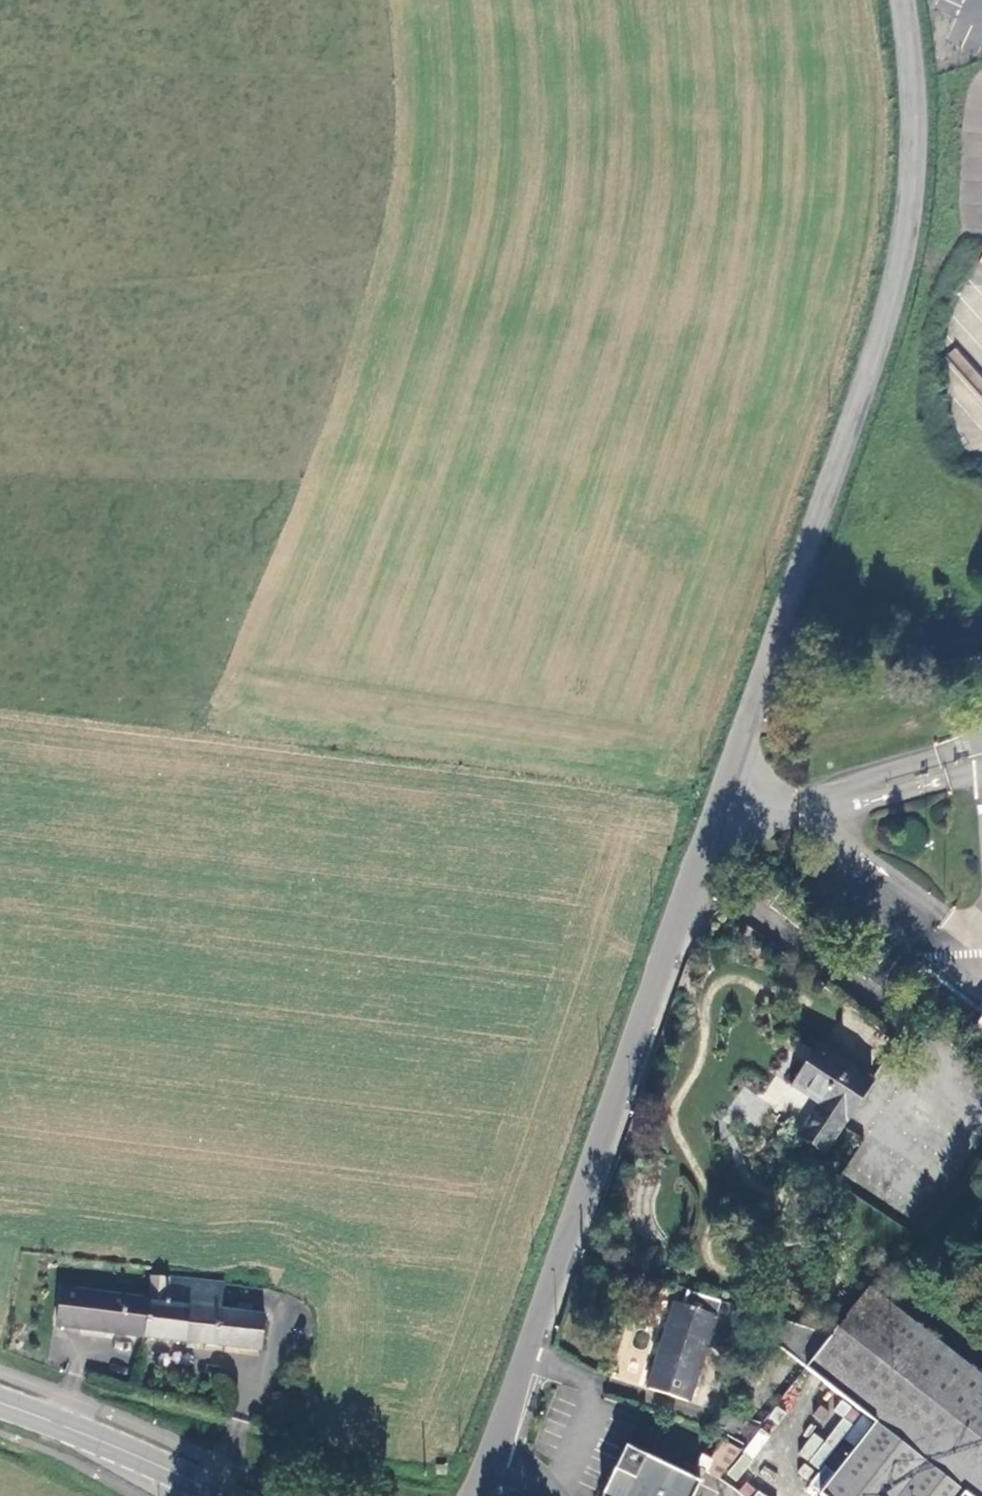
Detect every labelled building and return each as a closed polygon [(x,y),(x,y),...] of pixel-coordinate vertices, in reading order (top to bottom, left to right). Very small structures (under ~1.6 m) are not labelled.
[(981,1040),(981,1014),(970,1031),(981,1040)] [(821,1114),(798,1144),(822,1160),(876,1085),(825,1049),(802,1079),(832,1100),(821,1114)] [(832,1100),(802,1079),(791,1094),(821,1114),(832,1100)] [(142,1302),(137,1338),(257,1353),(261,1320),(216,1314),(220,1288),(145,1278),(142,1302)] [(52,1327),(137,1338),(142,1302),(56,1291),(52,1327)] [(669,1310),(651,1368),(694,1381),(715,1317),(775,1337),(769,1347),(808,1378),(840,1339),(815,1339),(679,1294),(674,1312),(669,1310)] [(840,1339),(952,1428),(981,1391),(981,1389),(875,1304),(872,1302),(840,1339)] [(742,1342),(731,1332),(711,1354),(722,1364),(742,1342)] [(952,1428),(840,1339),(808,1378),(876,1433),(920,1469),(952,1428)] [(685,1410),(694,1381),(651,1368),(641,1398),(685,1410)] [(952,1428),(920,1469),(954,1495),(981,1495),(981,1391),(952,1428)] [(876,1433),(824,1495),(899,1495),(920,1469),(876,1433)] [(704,1480),(717,1486),(741,1458),(720,1447),(708,1469),(697,1463),(692,1474),(704,1480)] [(704,1480),(692,1474),(687,1485),(622,1454),(602,1495),(696,1495),(704,1480)] [(920,1469),(899,1495),(954,1495),(920,1469)] [(738,1490),(744,1495),(766,1495),(747,1480),(738,1490)]
